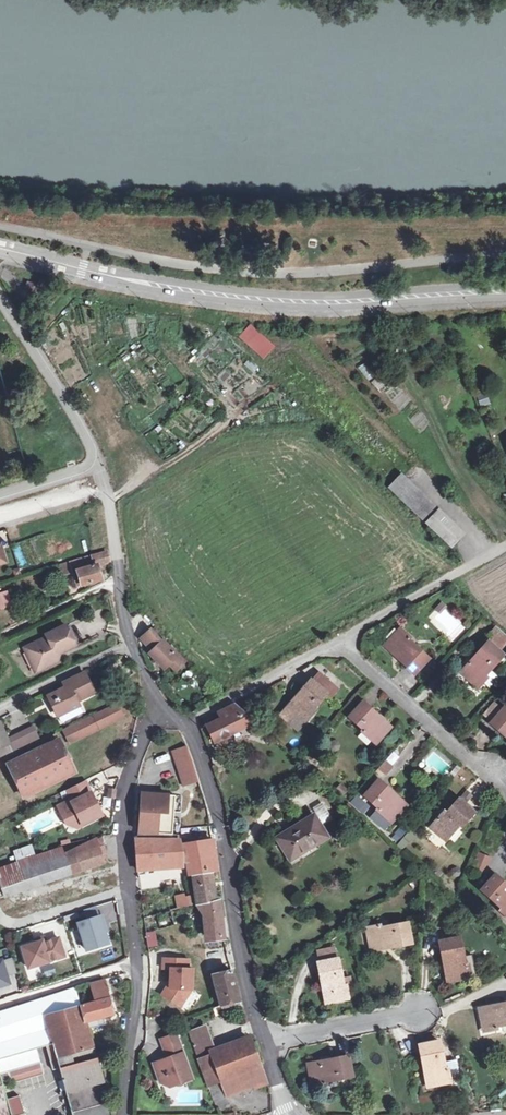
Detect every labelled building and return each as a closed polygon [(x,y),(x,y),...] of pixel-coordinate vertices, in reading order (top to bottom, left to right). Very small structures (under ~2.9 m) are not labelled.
[(37,285),(27,283),(26,289),(35,291),(37,285)] [(249,324),(237,338),(263,361),(276,346),(249,324)] [(472,338),(482,337),(480,327),(470,328),(472,338)] [(364,363),(358,367),(367,380),(373,376),(364,363)] [(370,383),(377,391),(384,386),(376,378),(370,383)] [(400,474),(386,490),(451,548),(465,532),(400,474)] [(101,579),(97,565),(109,561),(106,553),(75,562),(82,585),(101,579)] [(62,575),(71,574),(69,563),(60,564),(62,575)] [(11,607),(5,591),(0,592),(0,610),(11,607)] [(443,604),(428,620),(453,643),(468,628),(443,604)] [(45,668),(53,663),(51,658),(75,646),(66,626),(46,635),(47,638),(25,648),(34,668),(43,664),(45,668)] [(498,627),(489,637),(502,648),(505,643),(505,635),(498,627)] [(184,663),(150,629),(141,638),(153,650),(150,653),(165,669),(170,664),(177,671),(184,663)] [(409,638),(400,630),(385,646),(414,673),(426,659),(407,640),(409,638)] [(479,687),(487,678),(485,676),(503,656),(488,643),(462,672),(479,687)] [(62,713),(58,716),(60,721),(63,722),(82,713),(82,708),(79,706),(76,700),(93,692),(84,673),(66,682),(68,686),(52,694),(62,713)] [(326,694),(310,680),(280,715),(297,729),(315,710),(313,708),(326,694)] [(124,702),(61,727),(68,743),(126,720),(123,712),(127,710),(124,702)] [(391,726),(363,702),(350,717),(365,730),(363,733),(376,744),(391,726)] [(204,720),(209,724),(206,725),(218,748),(220,749),(225,746),(226,744),(222,737),(246,725),(250,733),(257,736),(263,733),(266,736),(270,734),(255,721),(253,722),(234,705),(204,720)] [(504,708),(490,723),(505,737),(505,709),(504,708)] [(8,744),(0,724),(0,748),(8,744)] [(9,764),(24,795),(74,772),(58,740),(9,764)] [(184,787),(199,782),(187,746),(173,751),(184,787)] [(388,779),(396,769),(385,760),(377,771),(388,779)] [(90,793),(84,780),(67,788),(73,801),(59,807),(67,824),(76,827),(101,814),(96,803),(93,805),(88,794),(90,793)] [(405,805),(378,780),(365,795),(378,808),(377,809),(391,821),(405,805)] [(350,805),(362,812),(367,803),(355,796),(350,805)] [(172,803),(139,800),(138,833),(172,836),(172,829),(172,803)] [(445,813),(444,811),(430,827),(445,840),(459,824),(462,826),(474,813),(459,800),(448,813),(445,813)] [(311,811),(326,823),(333,814),(318,803),(311,811)] [(327,837),(314,816),(278,838),(292,859),(327,837)] [(390,837),(396,843),(407,833),(401,827),(390,837)] [(172,836),(138,833),(137,839),(151,840),(164,840),(178,841),(178,829),(172,829),(172,836)] [(410,831),(397,844),(403,850),(416,836),(410,831)] [(151,840),(137,839),(135,839),(139,869),(154,868),(151,840)] [(178,841),(164,840),(167,867),(181,865),(178,848),(178,841)] [(214,842),(186,846),(189,865),(191,876),(192,875),(210,872),(216,871),(214,842)] [(100,845),(80,854),(39,867),(35,857),(0,869),(0,882),(5,896),(104,863),(100,845)] [(186,846),(178,848),(181,865),(189,865),(186,846)] [(477,852),(470,868),(485,874),(491,858),(477,852)] [(210,872),(192,875),(196,904),(205,902),(215,900),(210,872)] [(495,875),(482,890),(503,909),(501,911),(505,916),(505,885),(495,875)] [(190,905),(189,898),(184,898),(183,895),(175,897),(178,907),(190,905)] [(215,900),(205,902),(207,921),(221,919),(218,899),(215,900)] [(83,910),(84,918),(99,915),(98,907),(83,910)] [(75,923),(84,954),(111,945),(102,914),(75,923)] [(221,919),(207,921),(209,940),(224,938),(221,919)] [(380,929),(379,926),(367,929),(371,950),(411,943),(407,924),(380,929)] [(155,932),(145,932),(146,948),(156,947),(155,932)] [(35,943),(22,947),(28,968),(64,956),(58,938),(45,942),(42,943),(41,941),(35,943)] [(470,976),(467,965),(465,965),(459,938),(440,942),(447,981),(470,976)] [(0,961),(0,986),(8,983),(6,976),(17,973),(12,958),(0,961)] [(343,987),(337,960),(319,963),(325,1002),(347,998),(346,987),(343,987)] [(232,972),(214,975),(222,1006),(240,1001),(232,972)] [(187,1006),(188,974),(152,973),(152,1005),(187,1006)] [(3,1086),(8,1084),(10,1080),(7,1071),(39,1061),(36,1048),(52,1044),(73,1114),(112,1114),(84,1022),(111,1014),(103,979),(92,982),(95,1002),(80,1006),(74,988),(0,1012),(0,1114),(12,1114),(3,1086)] [(496,1029),(496,1026),(505,1024),(505,1003),(480,1009),(484,1031),(496,1029)] [(204,1026),(189,1031),(208,1084),(234,1074),(225,1049),(214,1053),(204,1026)] [(192,1077),(179,1039),(163,1044),(168,1057),(153,1062),(159,1076),(165,1074),(169,1086),(192,1077)] [(439,1042),(419,1045),(428,1087),(450,1082),(448,1070),(445,1070),(439,1042)] [(309,1064),(313,1086),(325,1084),(324,1081),(352,1075),(348,1057),(309,1064)] [(266,1080),(260,1065),(245,1071),(251,1085),(266,1080)]
